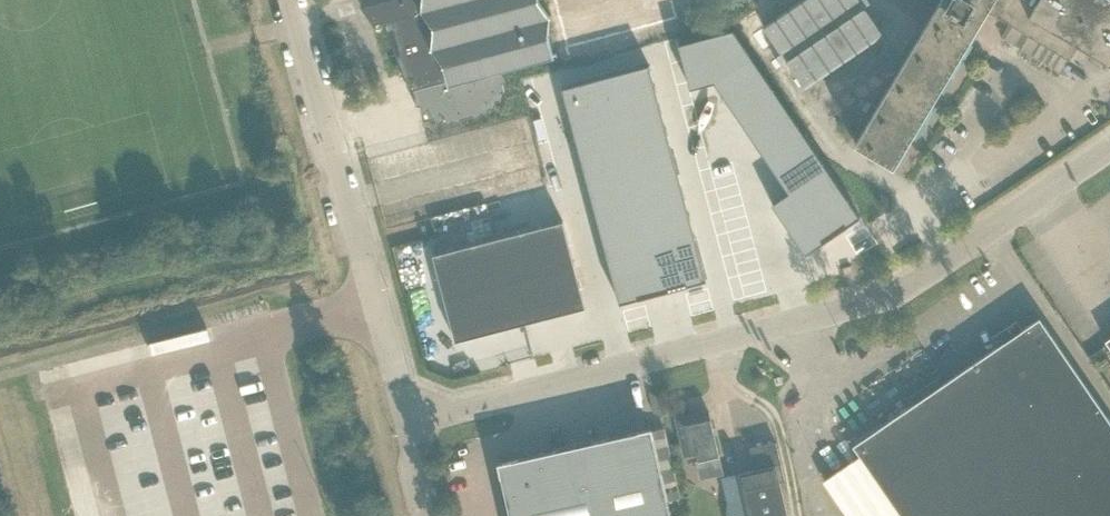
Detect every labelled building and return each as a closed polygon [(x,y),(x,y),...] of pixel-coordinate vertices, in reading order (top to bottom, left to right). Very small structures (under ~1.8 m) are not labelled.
[(366,15),(373,24),(383,22),(410,90),(419,88),(421,92),(416,94),(415,105),(420,105),(422,113),(426,112),(430,119),(434,117),(440,123),(442,120),(450,124),(452,121),(460,123),(461,119),(473,115),(476,118),(482,112),(486,115),(490,107),(494,108),(496,100),(500,100),(500,92),(504,91),(502,83),(506,81),(501,73),(554,58),(549,36),(551,16),(551,15),(539,0),(362,0),(366,15)] [(758,5),(754,0),(738,0),(747,13),(758,5)] [(769,28),(811,91),(889,39),(863,0),(811,0),(769,28)] [(855,143),(894,166),(987,11),(1069,60),(1077,46),(1109,66),(1109,0),(940,0),(855,143)] [(733,29),(678,43),(690,88),(714,82),(788,192),(772,203),(805,253),(860,217),(733,29)] [(706,280),(649,64),(562,87),(620,303),(706,280)] [(583,303),(560,216),(430,250),(453,337),(583,303)] [(1040,317),(853,445),(860,454),(822,480),(847,515),(1109,515),(1109,420),(1040,317)] [(688,462),(719,455),(709,411),(678,418),(688,462)] [(651,428),(498,463),(511,515),(671,515),(651,428)] [(737,473),(747,515),(787,515),(779,481),(785,480),(775,441),(750,447),(755,468),(756,470),(737,473)]
